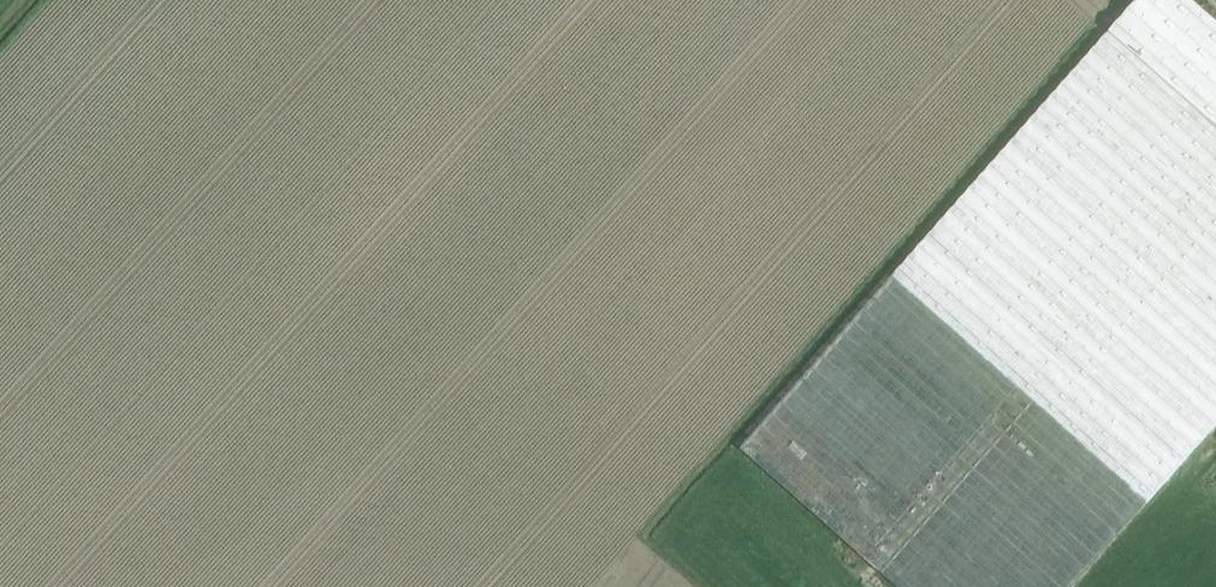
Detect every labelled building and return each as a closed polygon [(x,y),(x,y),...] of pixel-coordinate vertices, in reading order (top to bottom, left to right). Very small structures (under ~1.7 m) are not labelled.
[(1215,425),(1215,22),(1191,0),(1140,0),(1110,34),(1109,33),(741,450),(896,586),(1073,586),(1215,425)]
